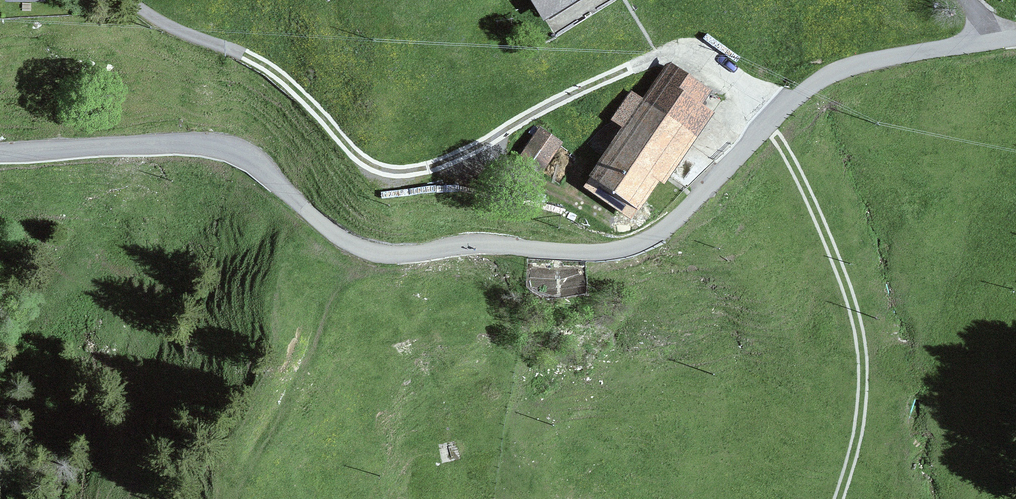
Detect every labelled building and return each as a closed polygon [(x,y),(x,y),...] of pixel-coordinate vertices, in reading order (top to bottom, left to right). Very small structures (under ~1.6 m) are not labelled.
[(547,24),(585,0),(531,0),(547,24)] [(622,130),(588,180),(590,181),(584,190),(631,222),(636,215),(638,216),(660,185),(665,188),(715,116),(703,108),(713,94),(669,64),(642,100),(631,93),(612,122),(622,130)] [(541,128),(519,157),(541,175),(563,143),(541,128)]
